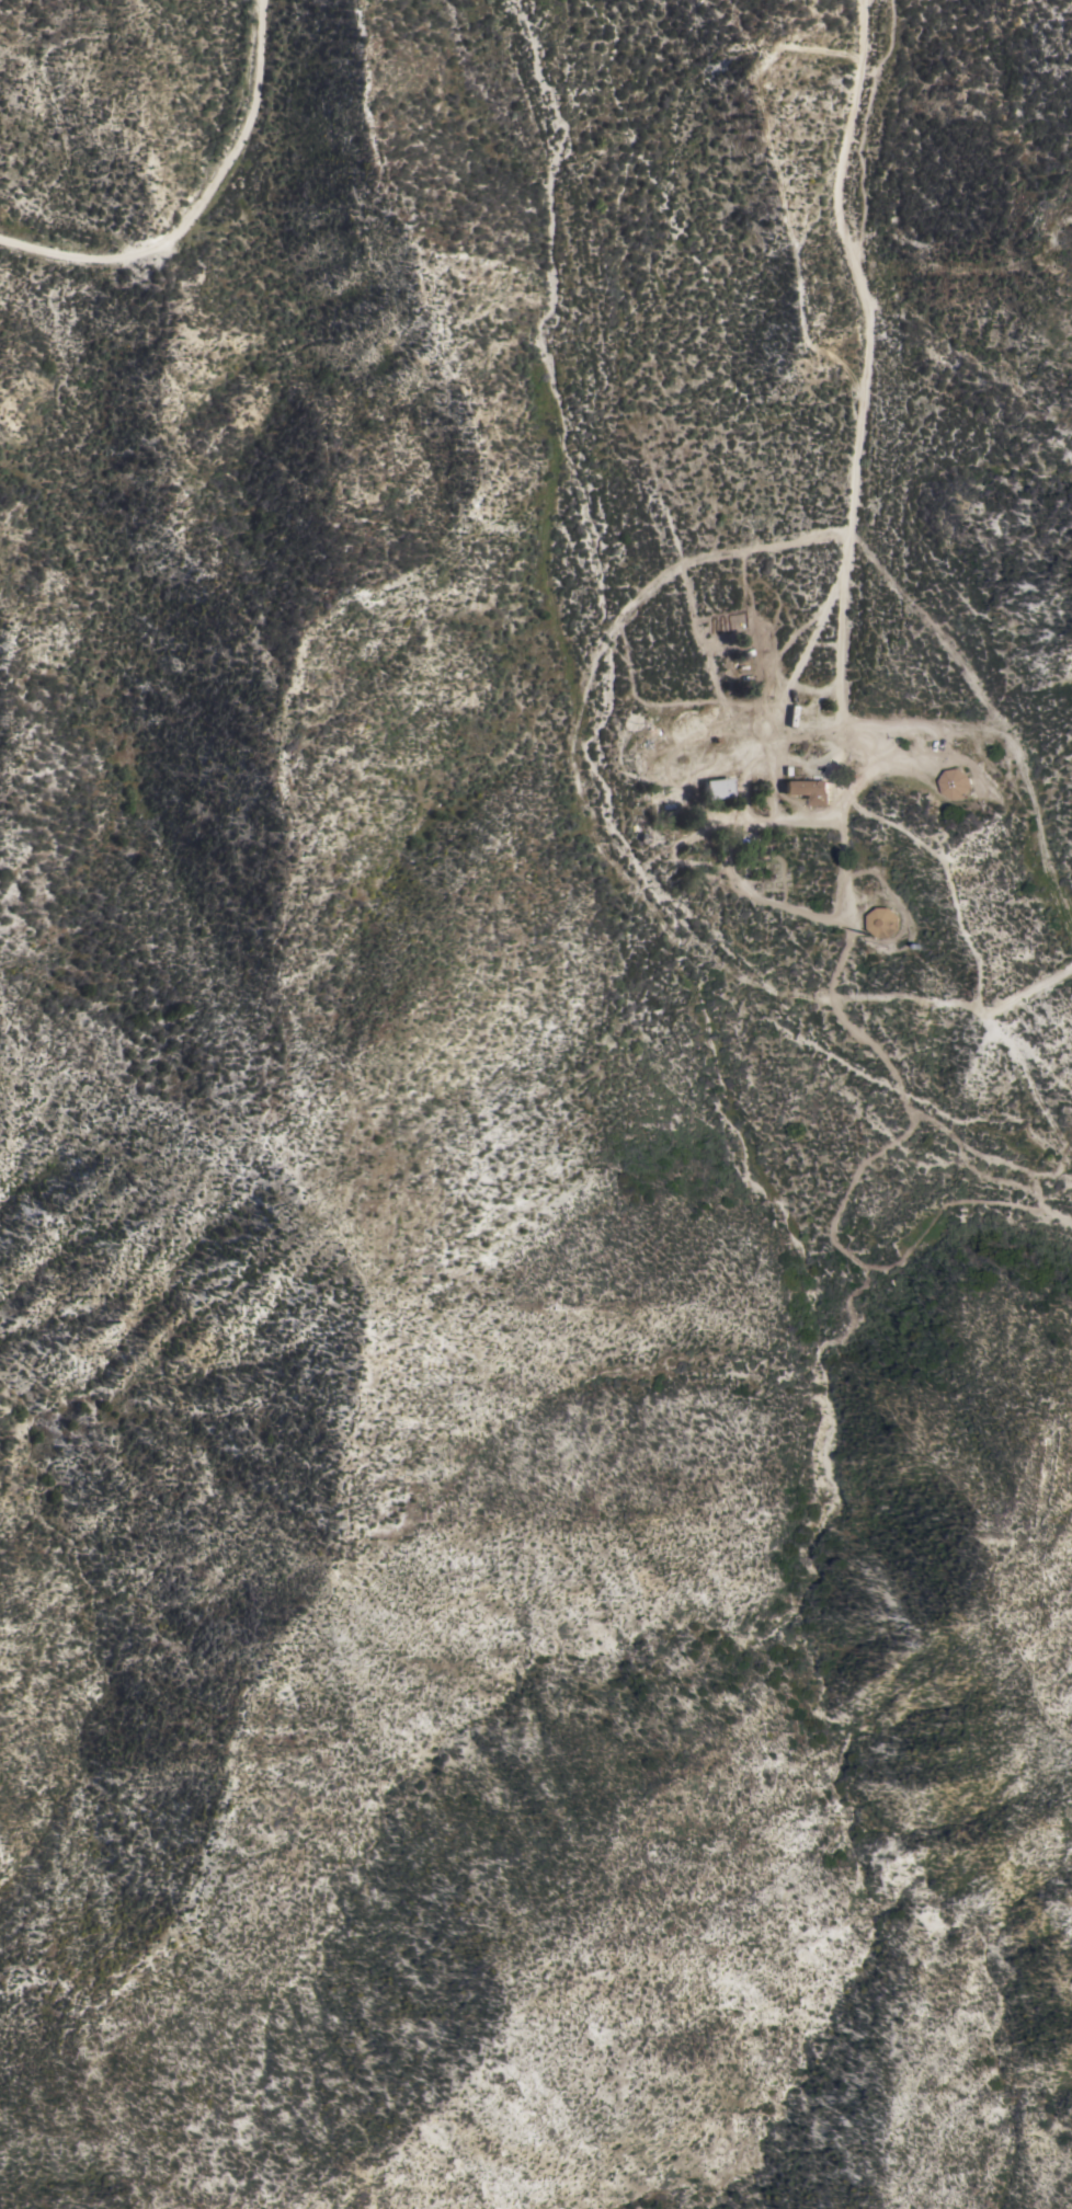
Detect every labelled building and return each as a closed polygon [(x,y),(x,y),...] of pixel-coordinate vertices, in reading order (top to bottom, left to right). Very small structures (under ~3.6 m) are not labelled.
[(947,771),(959,768),(969,776),(970,779),(971,785),(971,788),(965,799),(953,800),(942,793),(939,781),(947,771)] [(731,778),(733,797),(706,800),(704,781),(731,778)] [(830,781),(830,806),(810,805),(810,800),(806,800),(806,796),(784,794),(784,781),(830,781)] [(868,916),(878,908),(890,908),(899,917),(898,930),(889,939),(876,938),(867,929),(868,916)]
